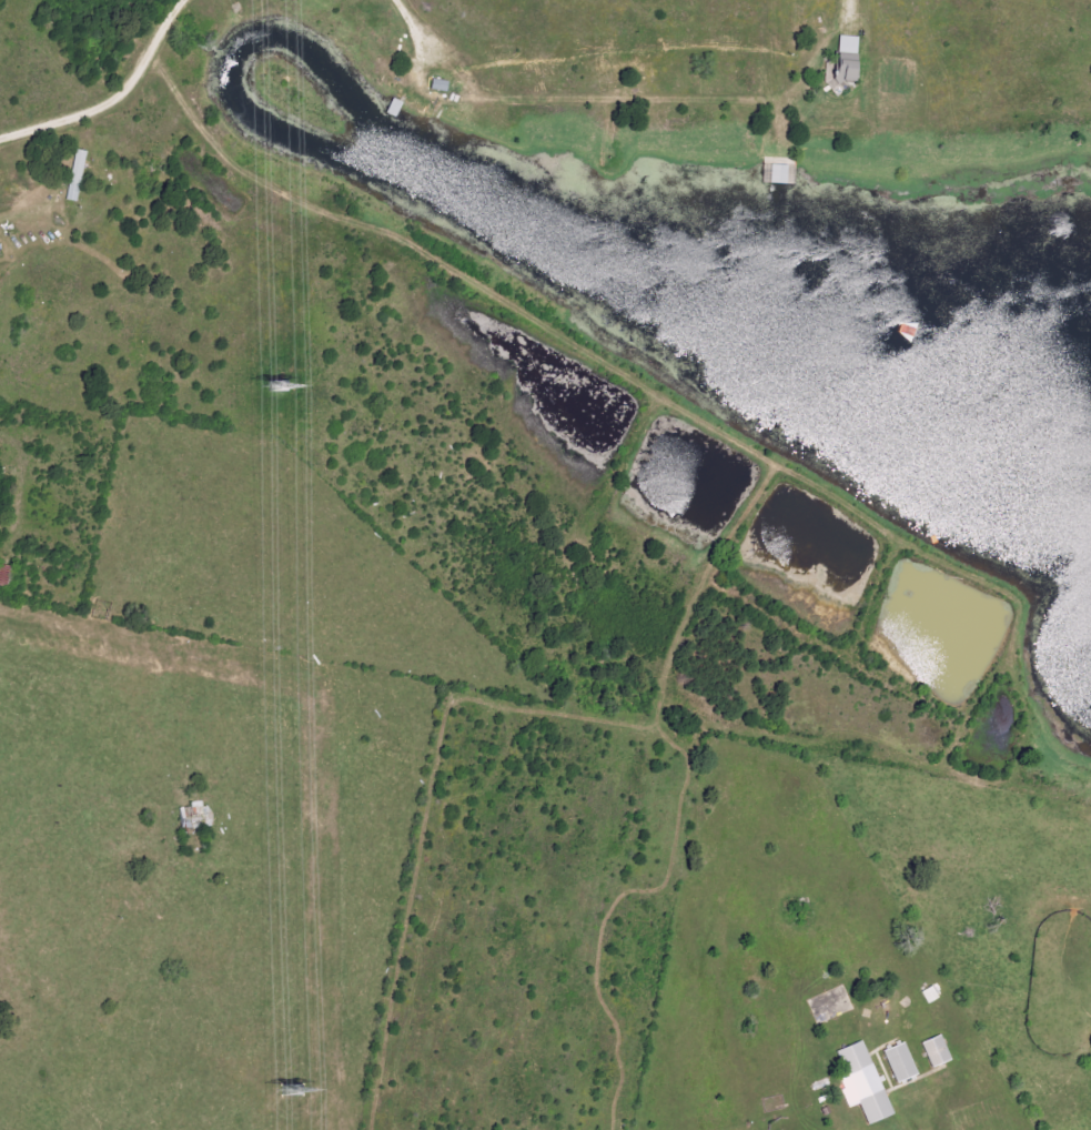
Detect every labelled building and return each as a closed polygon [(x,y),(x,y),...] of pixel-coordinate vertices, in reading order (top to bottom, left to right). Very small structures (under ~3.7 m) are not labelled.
[(855,37),(839,37),(838,50),(834,50),(833,82),(853,83),(855,37)] [(66,200),(78,202),(86,152),(74,150),(66,200)] [(794,185),(795,166),(763,165),(763,177),(769,177),(769,184),(794,185)] [(951,1060),(941,1035),(921,1043),(931,1068),(951,1060)] [(892,1116),(864,1041),(837,1051),(847,1077),(839,1080),(850,1108),(859,1104),(867,1125),(892,1116)] [(917,1074),(904,1043),(883,1051),(896,1083),(917,1074)]
